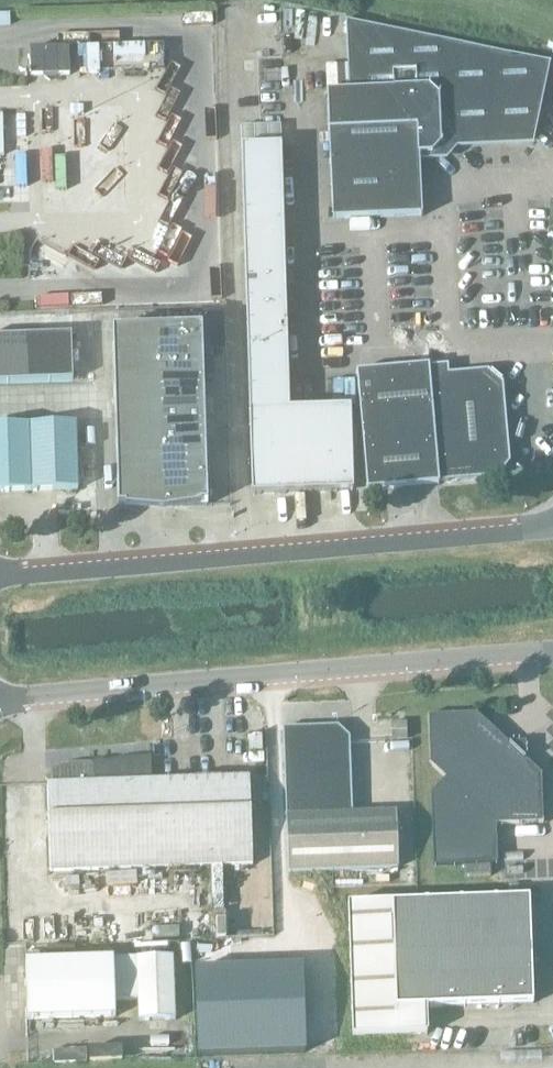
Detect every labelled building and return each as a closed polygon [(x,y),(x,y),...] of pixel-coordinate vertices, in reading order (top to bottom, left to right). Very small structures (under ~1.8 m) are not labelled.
[(420,161),(447,160),(458,148),(533,145),(550,63),(346,21),(349,92),(327,93),(333,220),(422,215),(420,161)] [(70,49),(30,50),(31,76),(71,75),(70,49)] [(90,50),(90,69),(106,69),(105,49),(90,50)] [(252,495),(353,492),(351,408),(289,410),(281,146),(241,147),(252,495)] [(113,331),(118,508),(208,505),(202,328),(113,331)] [(73,381),(71,335),(0,337),(0,383),(73,381)] [(448,374),(443,370),(438,367),(429,367),(429,366),(357,372),(367,490),(439,484),(439,482),(497,477),(510,462),(503,383),(488,371),(448,374)] [(78,489),(76,423),(0,426),(0,492),(78,489)] [(433,866),(497,864),(496,825),(543,824),(542,775),(523,757),(525,755),(525,749),(519,744),(513,744),(511,746),(477,714),(428,715),(429,764),(446,779),(431,794),(433,866)] [(391,724),(392,740),(407,740),(406,723),(391,724)] [(338,727),(283,729),(286,817),(288,873),(399,869),(397,813),(352,814),(350,738),(338,727)] [(262,735),(249,736),(249,752),(262,751),(262,735)] [(94,764),(80,764),(65,765),(51,769),(51,784),(47,784),(48,872),(252,865),(249,777),(151,781),(151,757),(123,759),(118,760),(112,761),(107,762),(102,763),(102,767),(94,767),(94,764)] [(417,902),(349,904),(353,1036),(428,1034),(428,1030),(427,1008),(521,1004),(534,1004),(532,960),(537,959),(536,951),(532,951),(530,898),(417,902)] [(226,911),(227,931),(266,930),(266,910),(226,911)] [(172,957),(137,958),(138,1001),(139,1021),(174,1020),(172,957)] [(113,960),(26,962),(28,1020),(115,1017),(113,960)] [(302,966),(195,970),(198,1056),(305,1052),(302,966)]
